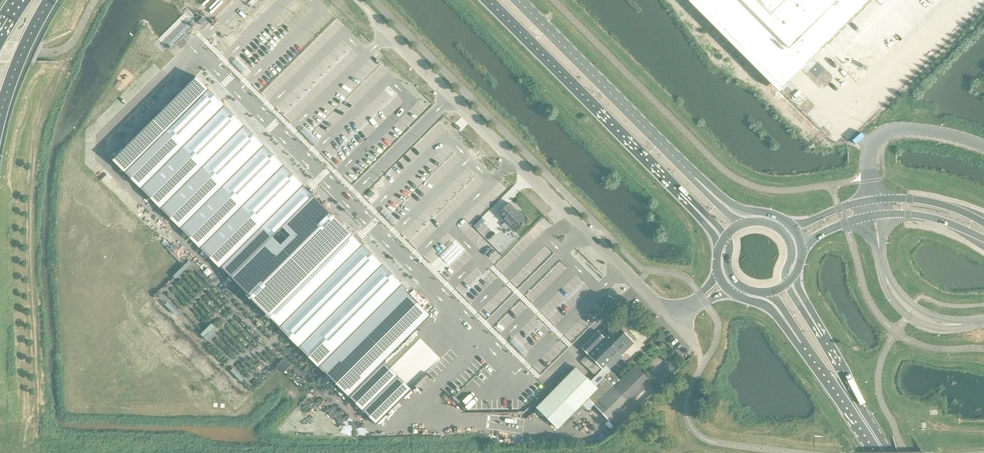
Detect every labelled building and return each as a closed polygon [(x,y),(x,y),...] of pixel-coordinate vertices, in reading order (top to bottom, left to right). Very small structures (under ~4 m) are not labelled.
[(804,66),(870,0),(694,0),(783,87),(804,66)] [(202,16),(198,21),(202,24),(206,20),(202,16)] [(430,315),(405,290),(407,289),(404,287),(196,77),(113,159),(376,424),(411,389),(390,368),(383,362),(430,315)] [(508,203),(497,214),(515,232),(526,221),(508,203)] [(167,301),(164,304),(175,315),(178,312),(167,301)] [(211,323),(201,333),(206,339),(217,329),(211,323)] [(617,325),(604,338),(598,332),(582,348),(602,368),(605,365),(609,369),(623,356),(621,355),(634,342),(631,340),(631,339),(617,325)] [(137,333),(132,338),(136,343),(141,338),(137,333)] [(276,365),(283,372),(289,366),(282,359),(276,365)] [(668,362),(655,376),(661,382),(675,369),(668,362)] [(611,422),(624,409),(651,381),(635,366),(620,381),(609,369),(605,365),(602,368),(590,381),(576,367),(535,407),(557,429),(588,399),(589,400),(585,404),(589,408),(593,404),(611,422)] [(233,367),(230,370),(241,381),(244,378),(233,367)] [(648,400),(641,406),(645,410),(651,404),(648,400)]
